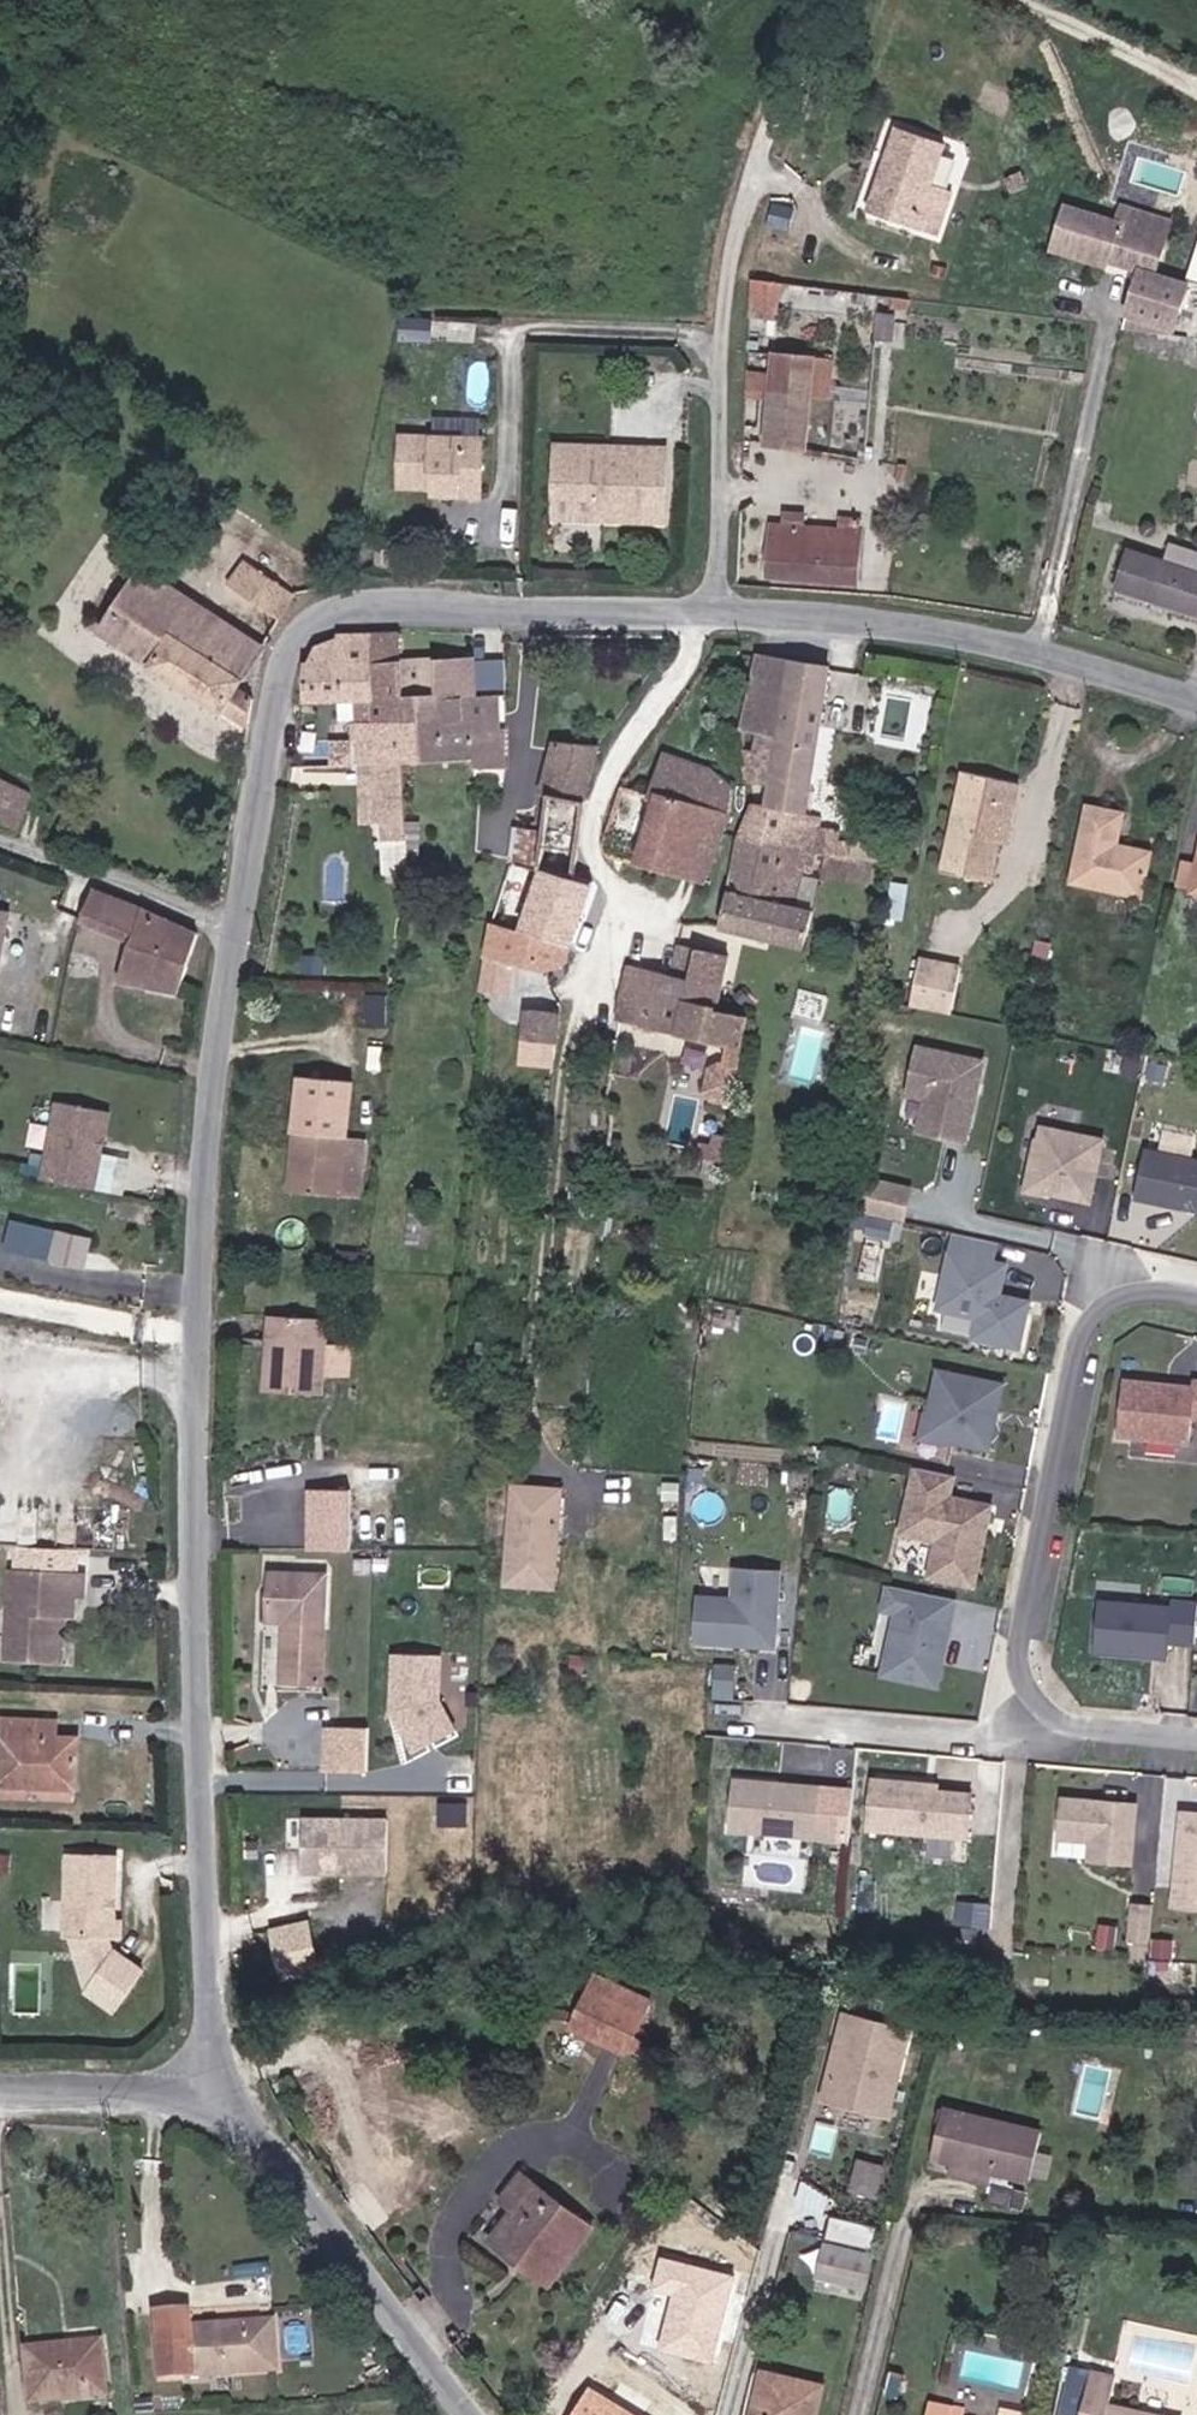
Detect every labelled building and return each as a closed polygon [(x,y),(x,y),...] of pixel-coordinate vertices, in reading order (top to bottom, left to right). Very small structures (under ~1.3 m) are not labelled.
[(946,145),(898,129),(869,214),(937,238),(953,193),(932,186),(946,145)] [(1121,204),(1116,221),(1165,236),(1170,219),(1121,204)] [(1065,206),(1053,248),(1105,264),(1106,259),(1140,269),(1128,313),(1174,327),(1187,283),(1153,273),(1165,236),(1116,221),(1065,206)] [(781,283),(752,279),(751,298),(780,298),(781,283)] [(879,307),(880,296),(857,294),(857,306),(879,307)] [(1174,327),(1128,313),(1124,327),(1172,334),(1174,327)] [(894,342),(896,317),(878,315),(876,340),(894,342)] [(813,399),(830,401),(834,362),(776,356),(766,446),(808,450),(813,399)] [(486,429),(486,414),(437,412),(436,427),(486,429)] [(463,490),(462,498),(483,499),(485,440),(403,438),(401,488),(433,489),(463,490)] [(645,524),(648,449),(629,448),(629,459),(611,459),(611,448),(560,447),(558,501),(597,502),(602,509),(602,523),(645,524)] [(629,448),(611,448),(611,459),(629,459),(629,448)] [(672,450),(648,449),(645,524),(669,525),(672,450)] [(433,497),(462,498),(463,490),(433,489),(433,497)] [(558,521),(602,523),(602,509),(597,502),(558,501),(558,521)] [(843,520),(842,533),(774,528),(770,578),(858,584),(862,521),(843,520)] [(1167,564),(1128,551),(1115,591),(1196,618),(1196,556),(1173,547),(1167,564)] [(279,620),(296,596),(245,560),(228,585),(279,620)] [(99,632),(124,649),(167,583),(142,567),(99,632)] [(124,649),(150,666),(193,601),(167,583),(124,649)] [(265,647),(193,601),(150,666),(250,729),(256,700),(239,690),(265,647)] [(303,661),(302,702),(355,701),(357,724),(372,724),(372,705),(375,704),(371,636),(337,636),(337,638),(316,646),(309,661),(303,661)] [(358,740),(359,767),(375,765),(378,822),(407,821),(404,766),(401,730),(439,729),(437,698),(474,697),(472,660),(402,662),(404,636),(371,636),(375,704),(372,705),(372,724),(357,724),(358,740)] [(758,656),(742,731),(759,734),(779,738),(785,702),(782,701),(790,663),(758,656)] [(753,804),(738,841),(817,853),(838,857),(841,841),(842,832),(823,829),(823,817),(807,815),(831,669),(791,661),(790,663),(782,701),(785,702),(779,738),(759,734),(757,751),(744,749),(749,782),(769,786),(765,806),(753,804)] [(401,730),(404,766),(473,761),(473,770),(505,770),(507,730),(491,728),(490,697),(474,697),(437,698),(439,729),(401,730)] [(342,767),(359,767),(358,740),(342,740),(342,767)] [(543,796),(549,797),(549,793),(587,803),(601,748),(555,743),(543,796)] [(657,804),(637,866),(703,886),(730,812),(734,788),(710,769),(666,754),(651,801),(657,804)] [(1019,782),(964,769),(944,870),(991,880),(1001,828),(1008,830),(1019,782)] [(19,832),(33,793),(2,779),(3,774),(0,773),(0,824),(19,832)] [(544,900),(532,935),(573,948),(595,884),(578,879),(587,803),(549,793),(549,797),(544,839),(540,869),(513,864),(506,873),(511,878),(535,882),(533,895),(544,900)] [(1124,856),(1117,854),(1125,815),(1087,807),(1070,884),(1143,899),(1152,853),(1125,848),(1124,856)] [(511,864),(513,864),(540,869),(544,839),(516,832),(511,864)] [(817,853),(738,841),(720,929),(807,948),(814,910),(806,909),(817,853)] [(871,862),(873,847),(841,841),(838,857),(871,862)] [(825,874),(860,880),(860,879),(870,880),(872,867),(827,860),(825,874)] [(67,914),(82,921),(93,892),(80,887),(67,914)] [(128,902),(94,889),(93,892),(82,921),(81,923),(130,942),(118,982),(181,995),(199,935),(128,902)] [(9,911),(0,909),(0,954),(9,911)] [(566,966),(573,948),(532,935),(490,923),(484,957),(487,958),(515,966),(541,974),(566,966)] [(691,980),(697,951),(680,945),(672,976),(691,980)] [(697,951),(691,980),(685,1002),(716,1008),(729,958),(697,951)] [(512,980),(515,966),(487,958),(485,972),(512,980)] [(915,1005),(956,1014),(966,967),(925,958),(915,1005)] [(672,976),(630,966),(620,1001),(642,1006),(637,1023),(641,1030),(728,1047),(725,1067),(741,1071),(750,1018),(716,1008),(685,1002),(691,980),(672,976)] [(798,1010),(824,1016),(829,992),(804,986),(798,1010)] [(524,1041),(559,1046),(563,1015),(526,1010),(522,1041),(524,1041)] [(613,1037),(603,1106),(646,1115),(655,1055),(638,1052),(613,1037)] [(557,1061),(559,1046),(524,1041),(523,1057),(557,1061)] [(968,1141),(984,1062),(920,1048),(910,1095),(927,1098),(933,1100),(943,1114),(939,1134),(968,1141)] [(921,1131),(939,1134),(943,1114),(933,1100),(927,1098),(921,1131)] [(60,1104),(46,1181),(97,1191),(112,1113),(60,1104)] [(1092,1200),(1106,1138),(1043,1124),(1030,1186),(1092,1200)] [(289,1193),(342,1199),(348,1139),(296,1133),(289,1193)] [(706,1157),(727,1157),(727,1138),(706,1138),(706,1157)] [(1147,1149),(1136,1197),(1196,1210),(1196,1160),(1147,1149)] [(870,1213),(912,1216),(915,1179),(873,1176),(870,1213)] [(54,1230),(49,1262),(83,1268),(89,1237),(54,1230)] [(1000,1244),(955,1234),(951,1253),(996,1262),(1000,1244)] [(1001,1295),(1008,1264),(996,1262),(951,1253),(939,1309),(979,1318),(975,1338),(1021,1348),(1031,1302),(1001,1295)] [(272,1314),(267,1391),(323,1394),(328,1317),(272,1314)] [(938,1373),(925,1437),(990,1451),(1004,1387),(938,1373)] [(1196,1383),(1195,1389),(1126,1382),(1121,1437),(1195,1444),(1196,1424),(1196,1383)] [(955,1475),(917,1467),(903,1533),(937,1541),(929,1575),(976,1586),(992,1506),(951,1497),(955,1475)] [(507,1584),(554,1587),(561,1489),(513,1486),(507,1584)] [(305,1488),(306,1549),(348,1548),(347,1488),(305,1488)] [(937,1541),(903,1533),(895,1567),(929,1575),(937,1541)] [(775,1651),(779,1572),(731,1570),(729,1597),(695,1595),(692,1647),(775,1651)] [(8,1656),(55,1659),(58,1613),(65,1613),(75,1614),(77,1595),(85,1595),(85,1574),(13,1572),(8,1656)] [(270,1572),(268,1620),(285,1621),(283,1680),(324,1681),(327,1574),(270,1572)] [(937,1684),(955,1599),(892,1586),(887,1609),(899,1611),(885,1673),(937,1684)] [(1098,1600),(1094,1653),(1166,1658),(1167,1644),(1192,1645),(1195,1601),(1169,1599),(1168,1605),(1098,1600)] [(58,1613),(55,1659),(62,1659),(65,1613),(58,1613)] [(450,1740),(453,1650),(399,1649),(397,1739),(450,1740)] [(737,1665),(712,1664),(710,1702),(735,1703),(737,1665)] [(56,1721),(1,1717),(0,1742),(0,1783),(75,1788),(78,1739),(55,1738),(56,1721)] [(326,1722),(325,1766),(373,1767),(373,1723),(326,1722)] [(825,1786),(737,1778),(732,1830),(821,1838),(825,1786)] [(927,1783),(875,1779),(871,1828),(970,1837),(974,1794),(939,1791),(927,1789),(927,1783)] [(1138,1804),(1064,1798),(1061,1838),(1093,1840),(1091,1860),(1133,1863),(1138,1804)] [(1176,1907),(1196,1909),(1196,1814),(1184,1812),(1176,1907)] [(389,1817),(305,1817),(305,1870),(389,1870),(389,1817)] [(100,1936),(103,1853),(66,1852),(63,1935),(69,1935),(100,1936)] [(115,1853),(103,1853),(100,1936),(112,1937),(113,1919),(115,1853)] [(1150,1943),(1153,1905),(1132,1903),(1129,1941),(1150,1943)] [(309,1922),(273,1930),(283,1976),(319,1968),(309,1922)] [(119,1942),(112,1937),(100,1936),(69,1935),(88,1980),(119,1942)] [(119,1942),(88,1980),(117,2003),(148,1966),(119,1942)] [(644,2015),(590,1988),(571,2026),(625,2053),(644,2015)] [(910,2027),(841,2012),(821,2103),(890,2118),(910,2027)] [(953,2166),(996,2176),(1030,2185),(1043,2133),(947,2109),(934,2161),(953,2166)] [(888,2166),(857,2159),(849,2193),(880,2200),(888,2166)] [(992,2189),(996,2176),(953,2166),(950,2178),(992,2189)] [(549,2284),(593,2225),(522,2173),(502,2199),(515,2209),(492,2240),(549,2284)] [(829,2219),(825,2239),(870,2249),(874,2229),(829,2219)] [(862,2288),(870,2256),(822,2246),(815,2279),(862,2288)] [(715,2360),(733,2276),(657,2259),(650,2291),(668,2295),(656,2347),(715,2360)] [(192,2326),(191,2311),(157,2313),(161,2375),(193,2373),(195,2375),(278,2368),(276,2322),(192,2326)] [(66,2356),(103,2352),(102,2341),(65,2346),(66,2356)] [(66,2356),(65,2346),(27,2350),(33,2403),(108,2394),(103,2352),(66,2356)] [(823,2387),(764,2372),(753,2414),(816,2414),(823,2387)] [(1082,2414),(1155,2414),(1109,2405),(1115,2377),(1092,2372),(1082,2414)] [(588,2390),(572,2414),(628,2414),(588,2390)] [(932,2403),(930,2414),(951,2414),(952,2407),(953,2406),(932,2403)]
